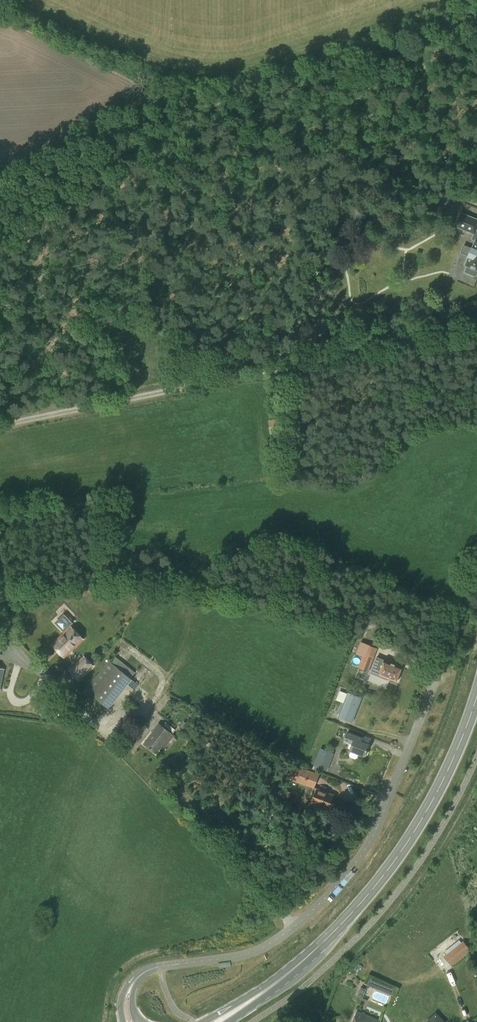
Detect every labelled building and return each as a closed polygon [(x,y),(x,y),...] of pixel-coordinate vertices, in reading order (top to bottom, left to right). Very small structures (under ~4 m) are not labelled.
[(476,231),(476,228),(476,220),(460,213),(455,226),(474,234),(472,239),(475,240),(472,248),(471,247),(468,256),(469,256),(465,265),(468,265),(465,271),(476,275),(476,272),(476,232),(476,231)] [(271,433),(283,431),(281,417),(269,419),(271,433)] [(136,586),(132,592),(140,598),(145,592),(136,586)] [(364,630),(376,627),(374,617),(361,620),(364,630)] [(391,624),(385,642),(393,645),(399,627),(391,624)] [(64,656),(82,639),(71,627),(53,644),(64,656)] [(368,672),(377,648),(361,642),(356,654),(363,656),(358,668),(368,672)] [(94,666),(84,656),(78,662),(88,672),(94,666)] [(396,682),(402,667),(377,657),(371,672),(396,682)] [(106,707),(130,679),(109,661),(85,690),(106,707)] [(352,722),(362,698),(347,692),(338,717),(352,722)] [(167,744),(173,737),(159,725),(143,744),(155,754),(165,742),(167,744)] [(365,756),(369,744),(361,741),(363,738),(348,732),(344,741),(352,744),(350,750),(351,750),(349,755),(350,757),(355,758),(357,758),(359,753),(365,756)] [(327,770),(334,753),(321,748),(313,768),(320,771),(321,768),(327,770)] [(316,789),(314,787),(317,781),(315,781),(318,774),(295,765),(290,778),(307,785),(306,788),(306,793),(305,798),(312,801),(311,802),(324,807),(324,806),(329,808),(334,795),(317,789),(316,789)] [(451,965),(470,950),(463,941),(444,956),(451,965)] [(380,1020),(357,1011),(353,1021),(379,1021),(380,1020)]
